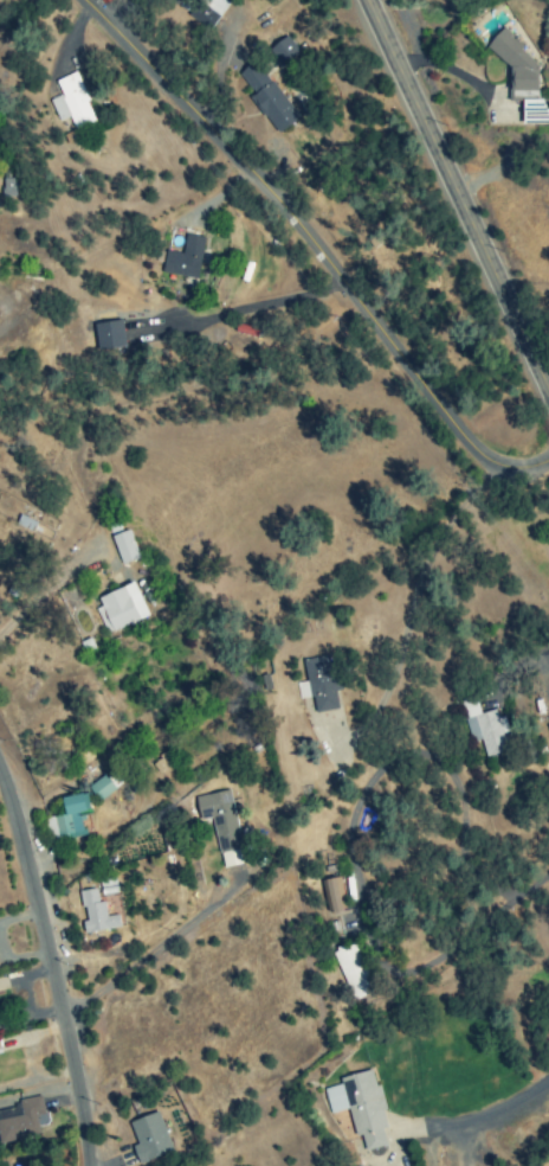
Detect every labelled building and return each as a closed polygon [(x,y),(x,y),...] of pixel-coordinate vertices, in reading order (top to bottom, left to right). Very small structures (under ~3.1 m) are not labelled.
[(210,31),(228,1),(226,0),(197,0),(186,17),(210,31)] [(534,94),(533,44),(513,45),(513,31),(491,31),(492,62),(507,62),(508,95),(534,94)] [(298,53),(286,37),(268,50),(280,67),(298,53)] [(256,61),(237,74),(252,97),(251,98),(276,135),(297,120),(256,61)] [(60,96),(48,101),(57,122),(68,118),(74,131),(95,122),(74,73),(55,82),(60,96)] [(204,239),(185,235),(182,254),(164,251),(161,274),(197,280),(204,239)] [(123,323),(94,323),(95,351),(124,350),(123,323)] [(120,566),(138,560),(128,531),(110,537),(120,566)] [(92,600),(107,634),(148,617),(133,583),(92,600)] [(305,683),(296,685),(298,700),(312,698),(314,713),(337,710),(335,691),(339,691),(337,678),(331,679),(328,657),(302,661),(305,683)] [(506,753),(501,735),(507,734),(503,717),(496,719),(494,711),(479,715),(474,697),(458,702),(469,744),(479,741),(484,758),(506,753)] [(241,849),(229,790),(194,798),(199,822),(210,819),(218,854),(241,849)] [(61,798),(64,816),(44,819),(48,844),(84,838),(82,821),(83,821),(81,813),(89,812),(86,794),(61,798)] [(320,881),(324,914),(339,913),(335,879),(320,881)] [(119,929),(118,916),(106,917),(104,902),(96,903),(95,889),(79,891),(83,922),(81,922),(83,934),(119,929)] [(355,943),(333,949),(348,1002),(369,996),(355,943)] [(328,1115),(347,1110),(353,1138),(360,1136),(364,1152),(386,1147),(382,1130),(387,1128),(374,1071),(338,1079),(339,1086),(322,1090),(328,1115)] [(39,1138),(36,1116),(43,1115),(41,1101),(0,1107),(0,1143),(39,1138)] [(175,1149),(160,1110),(130,1122),(140,1142),(134,1145),(142,1164),(175,1149)]
